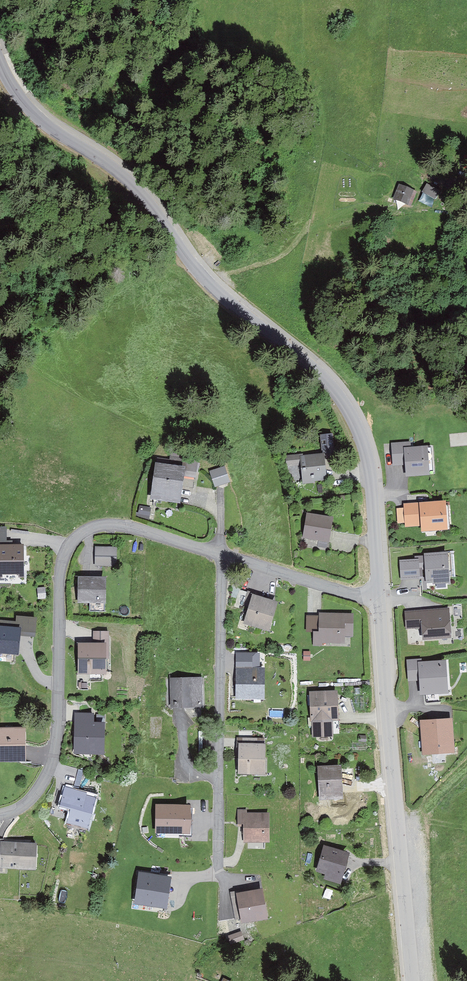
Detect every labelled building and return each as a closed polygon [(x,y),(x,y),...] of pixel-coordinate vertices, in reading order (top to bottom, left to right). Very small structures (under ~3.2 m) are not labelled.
[(438,198),(440,192),(428,187),(425,193),(438,198)] [(411,203),(415,193),(400,188),(396,198),(411,203)] [(322,438),(324,458),(334,457),(332,437),(322,438)] [(408,445),(393,446),(395,463),(408,462),(409,473),(426,471),(424,450),(408,452),(408,445)] [(188,457),(173,455),(171,470),(157,468),(156,478),(159,478),(155,504),(162,505),(163,501),(177,503),(181,475),(196,477),(198,463),(187,462),(188,457)] [(304,464),(307,482),(328,479),(327,465),(324,466),(322,456),(304,458),(303,455),(288,456),(289,466),(304,464)] [(214,485),(230,480),(225,463),(209,468),(214,485)] [(442,505),(407,507),(408,523),(424,522),(425,528),(443,526),(442,505)] [(137,514),(136,519),(149,522),(152,511),(143,509),(142,515),(137,514)] [(326,542),(329,542),(332,520),(309,516),(306,535),(319,537),(318,547),(326,548),(327,544),(326,542)] [(19,561),(22,561),(22,545),(1,545),(1,527),(0,527),(0,571),(19,571),(19,561)] [(116,549),(98,549),(98,565),(104,565),(116,566),(116,549)] [(428,557),(429,578),(446,577),(444,556),(428,557)] [(402,578),(418,577),(417,561),(401,562),(402,578)] [(100,601),(99,590),(103,590),(103,582),(82,583),(82,601),(100,601)] [(251,595),(242,620),(267,629),(272,615),(273,616),(276,607),(257,600),(258,597),(251,595)] [(448,609),(414,612),(415,627),(423,627),(424,638),(438,637),(438,634),(450,634),(448,609)] [(314,630),(313,645),(321,645),(321,641),(340,641),(340,634),(350,634),(350,615),(321,615),(321,617),(307,617),(306,630),(314,630)] [(34,634),(35,619),(18,617),(17,623),(0,622),(0,649),(15,651),(16,632),(34,634)] [(107,646),(107,632),(95,632),(95,646),(107,646)] [(81,670),(107,671),(107,646),(81,646),(81,670)] [(409,662),(410,678),(423,677),(424,690),(443,689),(441,664),(419,666),(419,661),(409,662)] [(238,698),(263,698),(263,669),(237,669),(238,698)] [(172,679),(172,704),(199,704),(199,678),(172,679)] [(315,719),(316,736),(340,735),(340,695),(314,695),(314,719),(315,719)] [(102,749),(103,725),(92,725),(92,715),(80,714),(79,751),(100,751),(102,749)] [(449,721),(423,723),(425,749),(451,747),(449,721)] [(0,729),(0,762),(21,762),(20,729),(0,729)] [(260,770),(260,757),(262,757),(262,747),(253,747),(253,738),(238,738),(238,753),(241,753),(241,770),(260,770)] [(323,795),(340,794),(338,770),(322,771),(323,795)] [(94,802),(72,796),(73,792),(65,790),(61,805),(72,808),(69,820),(74,821),(72,827),(86,831),(94,802)] [(190,805),(155,805),(155,834),(190,834),(190,805)] [(266,821),(268,821),(268,814),(247,813),(247,810),(238,809),(238,826),(246,826),(246,840),(265,841),(266,821)] [(2,869),(2,863),(21,864),(21,868),(35,869),(36,842),(4,841),(4,838),(0,838),(0,869),(2,869)] [(318,868),(328,871),(326,877),(341,882),(345,869),(346,870),(349,861),(347,861),(349,854),(324,847),(318,868)] [(163,877),(163,876),(159,876),(140,873),(136,901),(153,904),(165,906),(167,895),(161,894),(163,877)] [(172,875),(160,873),(159,876),(163,876),(169,878),(167,895),(165,906),(153,904),(152,910),(167,912),(172,875)] [(169,878),(163,877),(161,894),(167,895),(169,878)] [(236,920),(262,916),(260,903),(262,903),(261,891),(241,895),(240,892),(232,893),(236,920)] [(238,931),(227,934),(229,940),(240,936),(238,931)]
